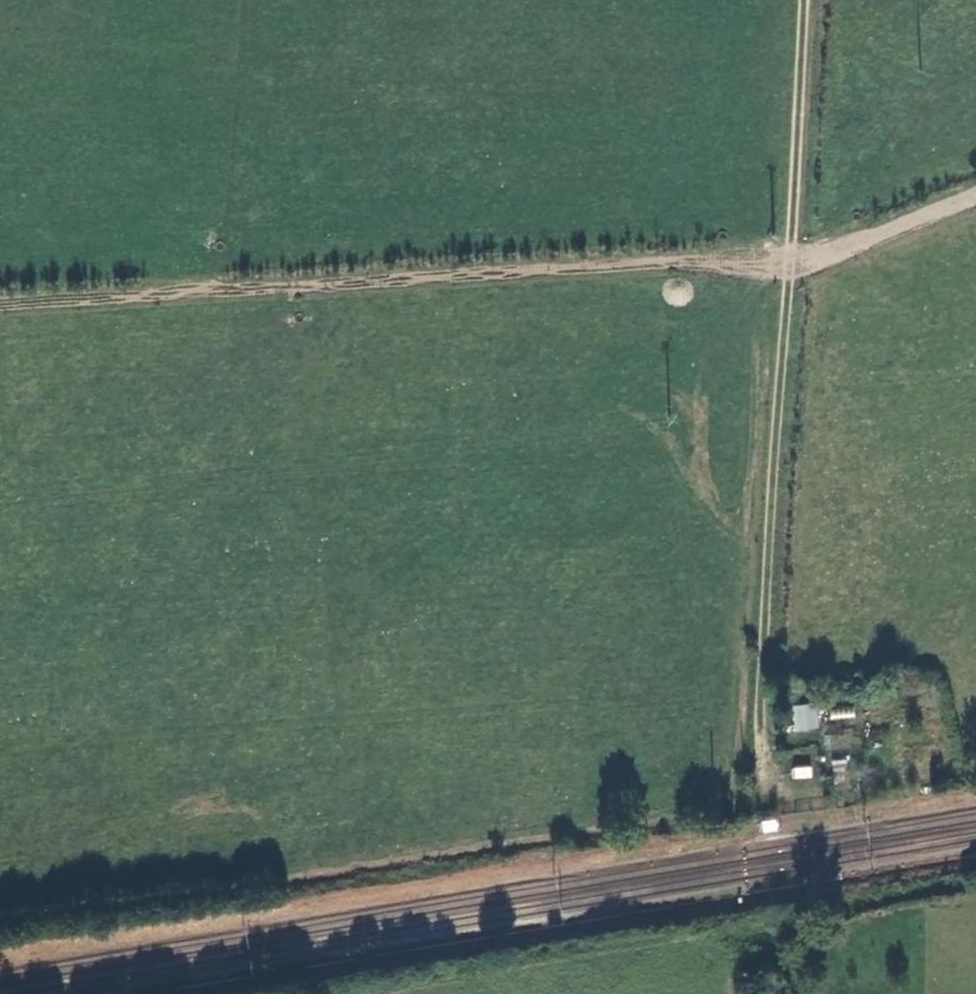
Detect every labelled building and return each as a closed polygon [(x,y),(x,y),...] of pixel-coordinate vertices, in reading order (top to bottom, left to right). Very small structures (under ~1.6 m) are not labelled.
[(817,731),(818,706),(792,705),(792,731),(817,731)]
